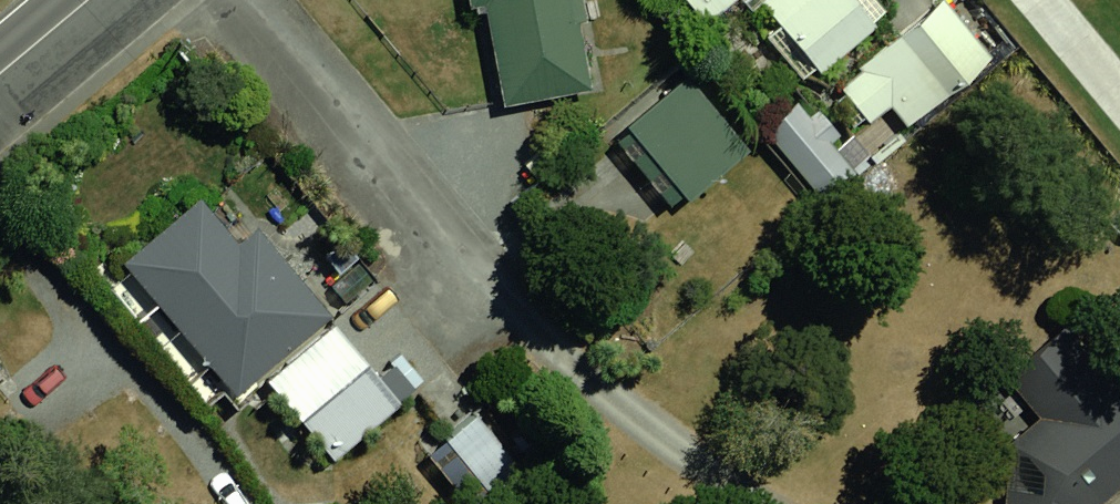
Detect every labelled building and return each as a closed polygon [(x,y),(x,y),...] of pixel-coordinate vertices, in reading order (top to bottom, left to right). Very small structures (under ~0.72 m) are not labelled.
[(506,113),(591,92),(568,0),(448,0),(456,29),(483,22),(506,113)] [(714,29),(749,0),(690,0),(714,29)] [(878,146),(998,47),(959,0),(929,0),(897,27),(874,0),(757,0),(878,146)] [(683,75),(624,123),(696,210),(755,162),(683,75)] [(798,98),(765,125),(826,198),(859,171),(798,98)] [(322,317),(149,273),(237,384),(322,317)] [(977,503),(1070,503),(1119,462),(1119,341),(1092,365),(1052,317),(974,373),(1020,436),(978,467),(977,503)] [(338,330),(280,373),(338,450),(396,407),(338,330)]
